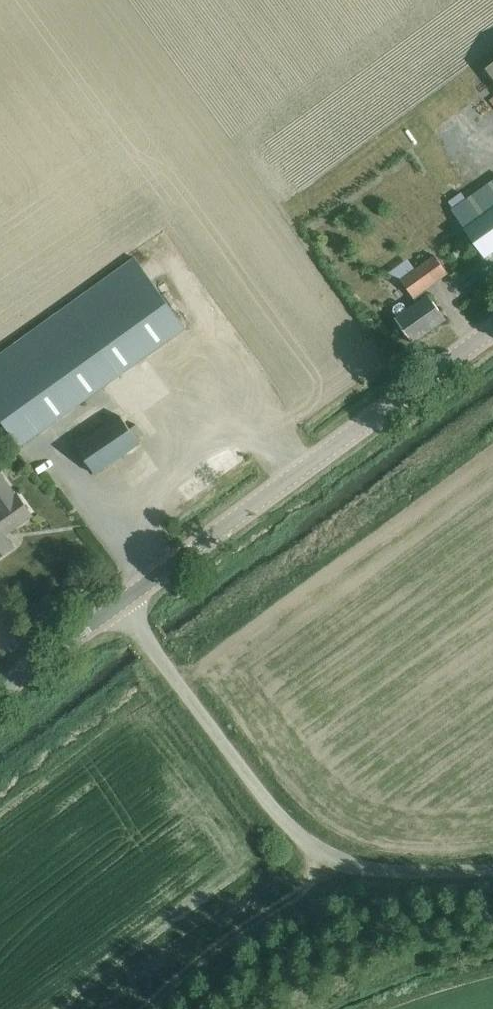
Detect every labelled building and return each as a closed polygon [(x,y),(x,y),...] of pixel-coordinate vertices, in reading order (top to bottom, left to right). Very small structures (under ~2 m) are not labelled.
[(492,252),(492,181),(465,201),(452,210),(451,210),(484,258),(492,252)] [(460,194),(447,203),(452,210),(465,201),(460,194)] [(403,275),(418,265),(412,256),(397,265),(403,275)] [(413,299),(424,291),(448,274),(435,256),(401,281),(413,299)] [(186,328),(136,258),(0,357),(0,417),(22,447),(186,328)] [(417,304),(407,310),(403,305),(400,304),(394,308),(394,311),(398,317),(395,319),(413,344),(445,320),(428,296),(424,291),(413,299),(417,304)] [(96,477),(140,446),(120,418),(76,448),(96,477)] [(0,477),(0,559),(13,549),(5,536),(32,517),(17,496),(15,498),(0,477)]
